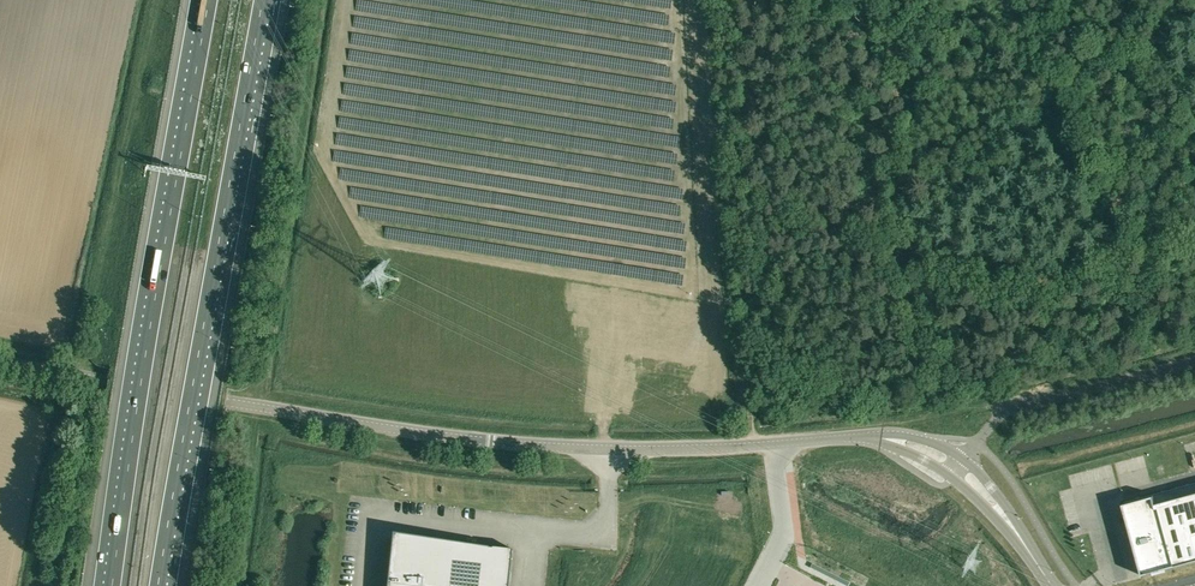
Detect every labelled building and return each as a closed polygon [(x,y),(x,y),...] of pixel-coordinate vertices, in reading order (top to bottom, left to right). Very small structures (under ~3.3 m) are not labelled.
[(1154,494),(1123,502),(1144,577),(1151,575),(1151,577),(1165,573),(1164,571),(1194,563),(1194,482),(1154,494)] [(490,547),(395,533),(389,585),(509,585),(513,549),(493,547),(493,548),(490,548),(490,547)]
